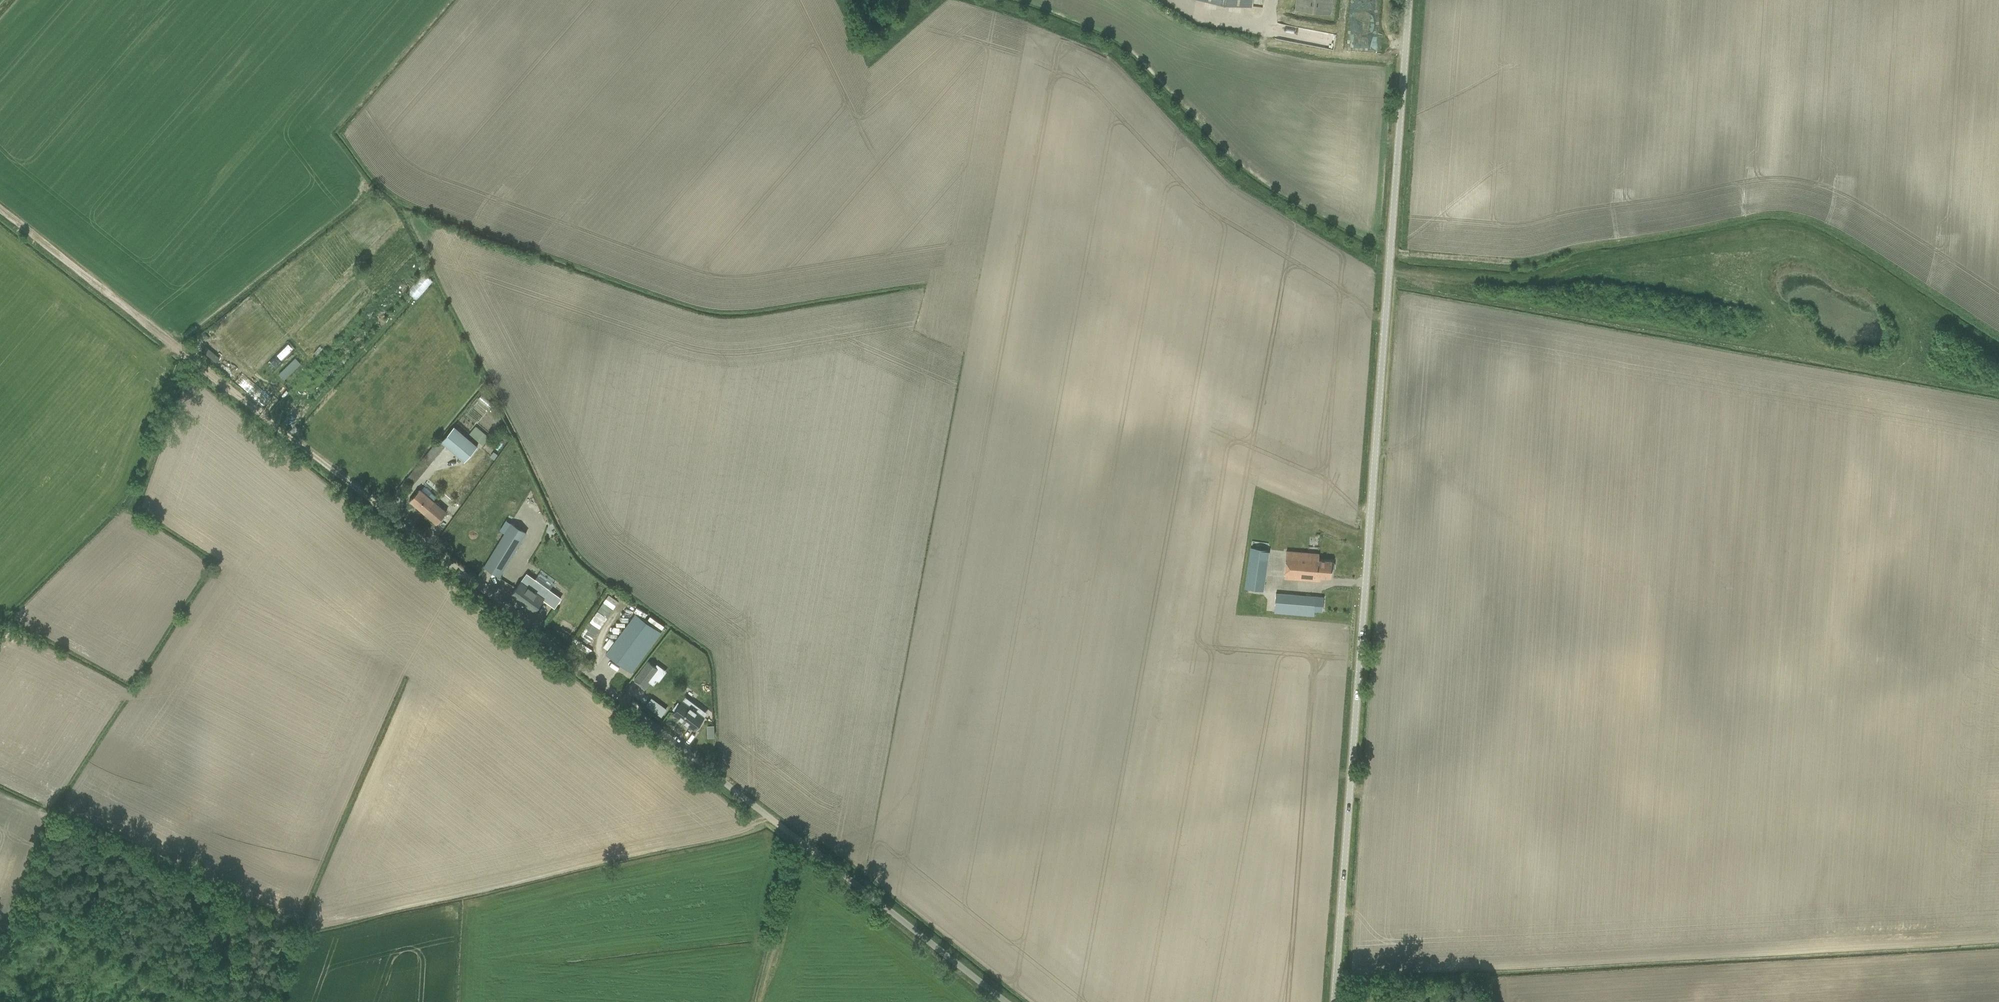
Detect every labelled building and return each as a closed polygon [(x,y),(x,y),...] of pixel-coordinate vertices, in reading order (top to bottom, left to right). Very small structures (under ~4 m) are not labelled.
[(1294,11),(1329,16),(1332,0),(1296,0),(1294,11)] [(1372,39),(1373,0),(1349,0),(1348,39),(1372,39)] [(401,290),(410,299),(428,282),(420,273),(401,290)] [(472,418),(475,415),(466,407),(462,410),(472,418)] [(477,445),(454,424),(441,440),(464,460),(477,445)] [(489,437),(476,426),(469,434),(483,445),(489,437)] [(397,488),(398,488),(405,495),(412,485),(445,444),(438,439),(434,444),(397,488)] [(507,455),(511,453),(507,444),(503,446),(507,455)] [(420,489),(416,493),(410,501),(430,518),(439,505),(420,489)] [(446,511),(439,505),(430,518),(436,523),(446,511)] [(505,567),(526,533),(510,523),(489,558),(484,566),(500,576),(505,567)] [(1250,547),(1244,588),(1262,591),(1269,550),(1250,547)] [(1319,554),(1299,552),(1286,551),(1284,578),(1310,580),(1319,580),(1320,576),(1330,577),(1331,568),(1332,568),(1334,568),(1334,563),(1333,562),(1332,562),(1332,560),(1318,559),(1319,554)] [(511,595),(523,603),(534,610),(543,598),(554,607),(559,599),(560,598),(546,588),(540,583),(526,574),(526,575),(517,587),(511,595)] [(1274,612),(1304,615),(1314,616),(1315,596),(1276,593),(1274,612)] [(636,611),(611,646),(605,654),(606,655),(607,655),(631,672),(661,630),(639,614),(636,611)] [(649,662),(634,681),(645,690),(660,671),(649,662)] [(693,671),(683,682),(692,690),(702,679),(693,671)] [(697,712),(700,708),(685,697),(680,703),(678,702),(673,708),(675,710),(673,713),(694,729),(703,717),(697,712)] [(1415,991),(1398,989),(1396,1001),(1413,1001),(1415,991)]
